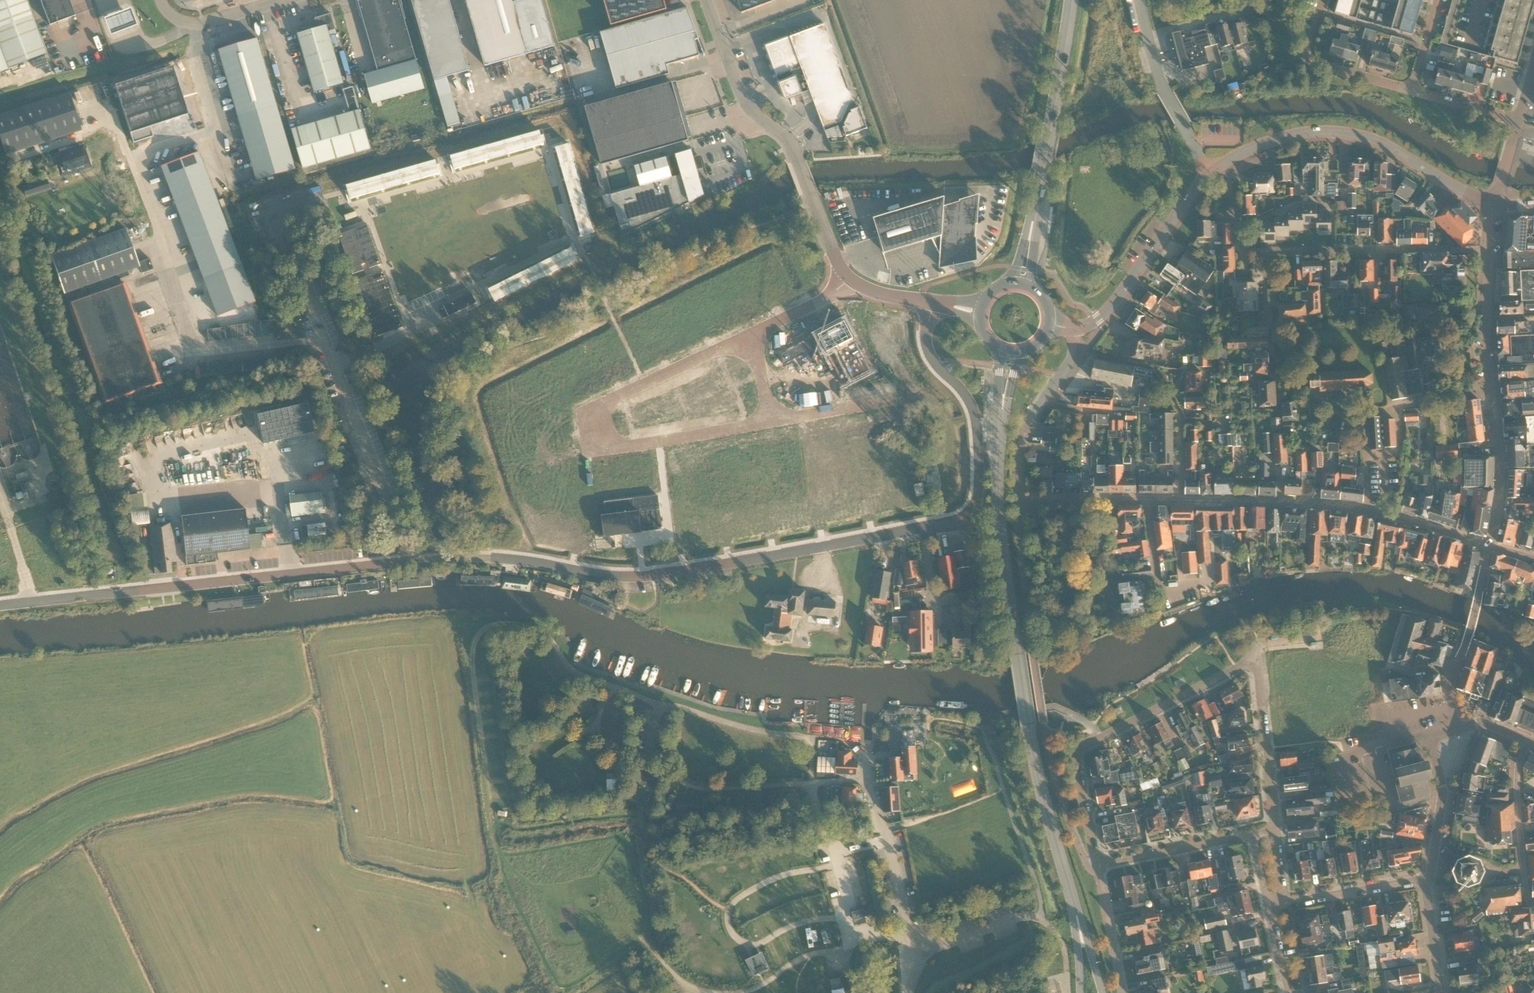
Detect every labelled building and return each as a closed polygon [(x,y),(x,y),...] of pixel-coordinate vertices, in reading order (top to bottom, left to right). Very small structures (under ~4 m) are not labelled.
[(8,69),(8,68),(45,53),(25,0),(0,0),(0,72),(8,69)] [(49,25),(75,15),(69,0),(40,0),(49,25)] [(358,0),(378,70),(364,74),(373,104),(425,89),(401,5),(397,0),(359,0),(358,0)] [(450,0),(412,0),(435,80),(470,70),(450,0)] [(520,56),(504,0),(466,0),(485,66),(520,56)] [(520,56),(555,46),(542,0),(504,0),(520,56)] [(611,25),(669,8),(666,0),(604,0),(611,25)] [(742,13),(776,0),(737,0),(742,13)] [(1338,2),(1359,8),(1361,0),(1338,0),(1338,2)] [(1397,7),(1418,13),(1422,2),(1415,0),(1399,0),(1397,7)] [(1517,65),(1533,4),(1533,0),(1509,0),(1492,58),(1517,65)] [(1345,16),(1356,19),(1359,8),(1338,2),(1337,2),(1334,13),(1345,17),(1345,16)] [(128,4),(103,14),(110,32),(135,22),(128,4)] [(699,38),(687,7),(601,32),(617,89),(669,74),(667,65),(700,55),(695,40),(699,38)] [(1415,24),(1418,13),(1397,7),(1394,18),(1415,24)] [(335,28),(330,12),(315,16),(318,27),(298,33),(314,91),(344,82),(328,30),(335,28)] [(1235,25),(1230,26),(1231,28),(1234,41),(1234,43),(1235,46),(1247,42),(1248,42),(1247,39),(1243,23),(1245,23),(1246,25),(1259,22),(1257,15),(1252,16),(1251,13),(1243,15),(1244,17),(1234,20),(1235,25)] [(1415,24),(1394,18),(1391,29),(1402,32),(1402,33),(1413,36),(1416,24),(1415,24)] [(1351,24),(1339,21),(1337,28),(1349,31),(1351,24)] [(1215,22),(1205,25),(1207,32),(1208,34),(1211,46),(1220,43),(1221,47),(1234,43),(1234,41),(1231,28),(1230,26),(1229,24),(1216,27),(1215,22)] [(852,98),(825,24),(766,46),(785,99),(810,90),(824,127),(841,121),(852,98)] [(1205,26),(1197,28),(1199,35),(1207,33),(1205,26)] [(1362,40),(1368,41),(1371,30),(1365,28),(1362,40)] [(1183,30),(1171,33),(1182,71),(1209,64),(1205,47),(1211,46),(1208,34),(1207,32),(1207,33),(1199,35),(1185,39),(1183,30)] [(1378,32),(1371,30),(1368,41),(1374,43),(1378,32)] [(1348,37),(1342,57),(1356,61),(1360,47),(1351,45),(1354,34),(1349,33),(1348,37)] [(1348,37),(1341,35),(1339,41),(1333,40),(1332,45),(1326,43),(1324,51),(1330,53),(1329,54),(1342,57),(1348,37)] [(1386,52),(1382,68),(1395,72),(1399,58),(1391,56),(1395,44),(1402,46),(1404,39),(1391,36),(1389,43),(1386,52)] [(258,38),(219,50),(257,180),(296,169),(258,38)] [(1456,60),(1458,50),(1442,46),(1440,55),(1445,56),(1456,60)] [(1371,58),(1369,65),(1382,68),(1386,52),(1382,51),(1381,53),(1380,53),(1372,51),(1370,58),(1371,58)] [(51,55),(53,67),(62,65),(61,57),(64,57),(64,53),(51,55)] [(1471,53),(1469,60),(1480,63),(1481,56),(1471,53)] [(1436,80),(1435,84),(1448,87),(1452,73),(1453,71),(1456,60),(1445,56),(1443,62),(1439,60),(1437,68),(1439,69),(1436,80)] [(567,86),(559,61),(524,71),(531,96),(567,86)] [(1468,63),(1466,70),(1467,70),(1460,91),(1473,94),(1475,87),(1477,87),(1479,86),(1480,82),(1488,84),(1492,70),(1484,68),(1468,63)] [(1467,70),(1466,70),(1462,68),(1460,75),(1452,73),(1448,87),(1460,91),(1467,70)] [(1225,79),(1223,69),(1214,71),(1216,81),(1225,79)] [(173,70),(115,89),(131,137),(189,118),(173,70)] [(689,140),(673,82),(586,107),(603,165),(689,140)] [(352,155),(370,149),(359,110),(353,87),(343,89),(350,112),(340,115),(352,155)] [(69,92),(0,114),(0,138),(5,155),(81,130),(69,92)] [(867,128),(859,107),(851,111),(852,113),(849,114),(844,124),(845,126),(843,127),(846,136),(867,128)] [(303,169),(352,155),(340,115),(291,129),(303,169)] [(843,137),(839,126),(825,131),(827,138),(843,137)] [(540,131),(451,156),(452,160),(453,164),(455,169),(542,144),(542,145),(544,145),(544,144),(542,139),(541,135),(540,131)] [(560,146),(556,147),(581,234),(580,235),(580,237),(581,236),(586,235),(590,234),(594,233),(569,144),(564,145),(560,146)] [(80,146),(59,153),(65,171),(86,164),(80,146)] [(8,155),(10,163),(28,157),(25,149),(8,155)] [(641,186),(611,194),(623,236),(704,195),(699,177),(692,150),(676,154),(666,157),(672,176),(641,186)] [(198,152),(160,166),(203,279),(241,264),(198,152)] [(666,157),(635,166),(636,168),(638,176),(641,186),(672,176),(666,157)] [(1315,175),(1315,158),(1303,158),(1303,183),(1311,183),(1312,196),(1321,196),(1321,191),(1320,191),(1320,186),(1314,186),(1314,175),(1315,175)] [(1314,175),(1314,186),(1320,186),(1320,191),(1321,191),(1321,196),(1323,196),(1328,196),(1328,195),(1336,195),(1336,184),(1336,183),(1328,183),(1328,185),(1323,185),(1323,172),(1328,172),(1328,162),(1323,162),(1323,158),(1315,158),(1315,175),(1314,175)] [(636,168),(635,166),(633,159),(603,168),(611,194),(641,186),(638,176),(636,168)] [(1369,159),(1349,159),(1349,170),(1348,185),(1360,185),(1360,177),(1369,177),(1369,170),(1369,159)] [(436,160),(347,185),(348,190),(349,194),(351,198),(438,174),(438,175),(440,174),(439,173),(440,173),(438,168),(437,165),(436,160)] [(1374,163),(1373,189),(1374,189),(1374,191),(1377,191),(1384,191),(1394,191),(1394,175),(1386,174),(1387,163),(1374,163)] [(1291,175),(1290,164),(1276,165),(1277,182),(1288,181),(1288,175),(1291,175)] [(39,173),(12,182),(16,194),(43,186),(39,173)] [(1274,194),(1273,174),(1253,174),(1254,183),(1250,184),(1251,195),(1240,196),(1241,215),(1255,215),(1255,195),(1274,194)] [(1417,186),(1405,178),(1395,194),(1407,201),(1417,186)] [(1432,219),(1433,219),(1442,209),(1433,200),(1427,193),(1415,205),(1423,214),(1425,212),(1432,219)] [(974,257),(978,196),(944,206),(944,196),(873,218),(884,253),(927,240),(941,236),(940,254),(939,267),(940,267),(974,257)] [(1348,212),(1348,202),(1336,202),(1336,215),(1348,215),(1348,212)] [(1442,209),(1433,219),(1461,247),(1472,237),(1472,229),(1469,225),(1476,217),(1460,202),(1453,209),(1450,207),(1442,209)] [(1303,224),(1316,224),(1316,214),(1317,214),(1317,204),(1309,204),(1309,206),(1302,206),(1302,210),(1303,224)] [(1302,210),(1295,210),(1295,212),(1288,212),(1288,216),(1289,230),(1303,230),(1303,224),(1302,210)] [(1323,214),(1317,214),(1316,214),(1316,224),(1316,233),(1331,233),(1331,212),(1323,213),(1323,214)] [(1274,218),(1274,222),(1275,222),(1275,236),(1289,236),(1289,230),(1288,216),(1281,216),(1281,218),(1274,218)] [(1528,251),(1533,251),(1533,237),(1533,222),(1533,216),(1507,217),(1505,251),(1528,251)] [(1378,243),(1385,243),(1389,243),(1389,242),(1393,242),(1392,219),(1378,219),(1378,243)] [(1369,220),(1357,220),(1357,235),(1369,235),(1369,220)] [(1214,245),(1222,245),(1232,244),(1232,228),(1230,228),(1229,224),(1221,224),(1221,225),(1214,224),(1215,221),(1210,221),(1197,221),(1197,238),(1210,238),(1210,237),(1222,237),(1222,242),(1214,242),(1214,245)] [(1275,242),(1275,236),(1275,222),(1274,222),(1267,222),(1267,224),(1260,224),(1260,242),(1275,242)] [(340,234),(339,234),(353,274),(364,270),(362,264),(368,262),(370,268),(381,264),(367,224),(342,233),(342,232),(339,233),(340,234)] [(1411,244),(1411,228),(1411,225),(1404,226),(1404,230),(1396,230),(1396,244),(1411,244)] [(54,254),(50,255),(55,270),(60,283),(62,288),(64,294),(116,275),(127,271),(139,267),(134,251),(125,228),(68,249),(63,251),(58,252),(54,254)] [(1427,228),(1411,228),(1411,244),(1427,244),(1427,228)] [(1235,279),(1234,246),(1223,247),(1224,279),(1235,279)] [(490,287),(489,288),(489,289),(491,293),(493,297),(495,301),(578,260),(576,255),(574,252),(572,248),(491,288),(490,287)] [(1179,263),(1205,282),(1214,270),(1187,250),(1178,263),(1179,263)] [(1528,251),(1505,251),(1503,251),(1503,268),(1533,268),(1533,251),(1528,251)] [(1447,253),(1423,253),(1423,271),(1442,272),(1442,286),(1463,286),(1464,260),(1447,260),(1447,253)] [(150,257),(139,261),(143,272),(154,268),(150,257)] [(1397,281),(1396,260),(1383,261),(1384,271),(1383,272),(1383,274),(1384,275),(1384,282),(1391,282),(1391,301),(1400,301),(1400,281),(1397,281)] [(1307,286),(1307,287),(1319,286),(1319,285),(1321,285),(1321,280),(1322,280),(1322,273),(1321,261),(1302,262),(1302,277),(1306,277),(1307,286)] [(1336,275),(1336,261),(1324,261),(1324,288),(1347,288),(1346,275),(1336,275)] [(1373,281),(1373,261),(1360,261),(1360,281),(1373,281)] [(1205,282),(1179,263),(1175,269),(1168,264),(1160,275),(1176,287),(1179,283),(1197,295),(1205,282)] [(255,302),(241,264),(203,279),(217,316),(255,302)] [(1530,269),(1530,271),(1520,271),(1520,272),(1500,273),(1501,295),(1521,294),(1521,301),(1533,300),(1533,268),(1530,269)] [(383,270),(355,280),(375,337),(396,330),(399,329),(398,329),(403,327),(383,270)] [(1238,298),(1257,297),(1256,282),(1236,283),(1236,290),(1238,290),(1238,298)] [(124,370),(152,360),(124,283),(68,303),(103,401),(132,391),(124,370)] [(1319,290),(1319,286),(1307,287),(1307,291),(1302,292),(1302,301),(1307,301),(1307,304),(1280,307),(1280,318),(1320,313),(1319,290)] [(471,292),(438,308),(444,319),(477,303),(471,292)] [(1160,300),(1148,292),(1140,303),(1149,309),(1148,310),(1153,314),(1160,305),(1174,314),(1179,306),(1163,295),(1160,300)] [(1358,308),(1358,294),(1349,294),(1349,309),(1358,308)] [(1257,297),(1238,298),(1237,298),(1237,304),(1239,304),(1239,311),(1257,311),(1257,297)] [(1212,306),(1202,299),(1196,307),(1206,314),(1212,306)] [(1500,302),(1500,303),(1500,315),(1523,314),(1522,307),(1532,307),(1533,307),(1533,300),(1521,301),(1500,302)] [(1417,320),(1416,305),(1401,306),(1402,321),(1417,320)] [(1153,321),(1135,309),(1126,324),(1136,330),(1139,325),(1155,336),(1163,323),(1155,318),(1153,321)] [(1497,334),(1528,333),(1528,321),(1514,322),(1514,320),(1497,321),(1497,334)] [(845,321),(818,335),(822,344),(843,385),(870,371),(853,339),(854,339),(845,321)] [(1252,328),(1252,321),(1244,321),(1244,324),(1238,324),(1238,328),(1251,328),(1251,339),(1228,339),(1228,348),(1268,347),(1267,327),(1252,328)] [(1507,365),(1527,365),(1527,364),(1533,364),(1533,333),(1528,333),(1497,334),(1497,335),(1496,335),(1498,355),(1506,354),(1507,365)] [(1132,338),(1129,356),(1142,359),(1143,355),(1150,356),(1150,351),(1161,353),(1164,338),(1144,334),(1143,340),(1132,338)] [(787,351),(792,360),(822,344),(818,335),(787,351)] [(1421,369),(1418,339),(1418,337),(1404,339),(1405,344),(1406,356),(1385,360),(1392,400),(1425,394),(1425,393),(1424,385),(1421,369)] [(1418,339),(1421,369),(1423,369),(1423,364),(1440,362),(1437,337),(1418,339)] [(1387,353),(1385,342),(1378,343),(1380,354),(1387,353)] [(787,351),(782,354),(784,365),(792,360),(787,351)] [(1251,352),(1251,363),(1268,363),(1268,354),(1266,354),(1266,351),(1251,352)] [(1211,366),(1211,354),(1207,354),(1199,354),(1199,366),(1211,366)] [(1095,359),(1091,379),(1131,386),(1133,375),(1150,379),(1152,370),(1135,367),(1095,359)] [(124,370),(132,391),(142,387),(145,395),(147,396),(159,392),(160,390),(157,382),(160,381),(152,360),(124,370)] [(1268,363),(1251,363),(1252,375),(1267,374),(1267,372),(1269,372),(1268,363)] [(1527,365),(1507,365),(1498,366),(1499,380),(1511,380),(1511,379),(1528,378),(1533,377),(1533,365),(1527,365)] [(1309,377),(1310,388),(1319,387),(1320,390),(1319,390),(1319,391),(1320,391),(1323,391),(1325,391),(1326,391),(1344,389),(1344,390),(1345,389),(1354,388),(1354,389),(1355,389),(1355,388),(1364,388),(1365,388),(1365,387),(1372,383),(1372,374),(1364,370),(1318,373),(1318,377),(1309,377)] [(1202,392),(1201,371),(1185,371),(1185,392),(1202,392)] [(1276,406),(1274,380),(1258,381),(1258,388),(1251,389),(1251,394),(1257,394),(1256,390),(1259,390),(1259,407),(1276,406)] [(1499,382),(1501,400),(1525,398),(1533,397),(1533,380),(1523,381),(1499,382)] [(1138,400),(1137,412),(1149,413),(1152,387),(1140,386),(1139,400),(1138,400)] [(1112,410),(1114,389),(1105,389),(1104,392),(1082,390),(1081,395),(1077,394),(1076,407),(1112,410)] [(1207,407),(1207,397),(1185,397),(1185,408),(1193,407),(1194,409),(1201,409),(1201,407),(1207,407)] [(17,445),(21,459),(37,454),(22,398),(0,404),(0,449),(17,445)] [(1466,415),(1480,413),(1479,399),(1464,401),(1456,402),(1457,419),(1466,418),(1466,415)] [(1503,419),(1533,416),(1533,400),(1521,400),(1521,401),(1513,401),(1512,401),(1500,402),(1501,419),(1503,419)] [(310,402),(257,414),(263,444),(316,432),(310,402)] [(1296,419),(1294,402),(1285,403),(1281,404),(1282,421),(1296,419)] [(1158,431),(1172,430),(1172,413),(1158,413),(1150,414),(1150,419),(1158,419),(1158,431)] [(1417,413),(1405,414),(1405,421),(1405,426),(1416,425),(1416,421),(1417,421),(1417,413)] [(1466,415),(1467,428),(1482,426),(1480,413),(1466,415)] [(1109,415),(1096,414),(1096,423),(1108,424),(1109,415)] [(1380,420),(1379,416),(1368,417),(1370,450),(1382,449),(1382,447),(1396,446),(1394,419),(1380,420)] [(1503,419),(1504,437),(1510,436),(1518,436),(1526,434),(1527,442),(1527,445),(1533,445),(1533,416),(1503,419)] [(1282,429),(1281,417),(1271,418),(1272,430),(1282,429)] [(1123,421),(1109,420),(1109,431),(1123,430),(1123,421)] [(1094,423),(1085,423),(1085,440),(1094,440),(1094,423)] [(1467,428),(1469,442),(1458,444),(1460,457),(1468,456),(1467,450),(1479,448),(1478,442),(1484,441),(1482,426),(1467,428)] [(1150,442),(1150,447),(1173,447),(1172,430),(1158,431),(1158,442),(1150,442)] [(1198,442),(1197,430),(1191,430),(1191,439),(1187,439),(1187,442),(1186,442),(1186,469),(1197,469),(1197,442),(1198,442)] [(1272,453),(1270,433),(1261,434),(1263,454),(1272,453)] [(1289,457),(1286,457),(1285,433),(1273,434),(1275,465),(1281,465),(1281,467),(1289,467),(1289,457)] [(1223,434),(1223,435),(1219,436),(1219,443),(1224,443),(1224,447),(1232,446),(1231,434),(1223,434)] [(1527,445),(1523,445),(1523,440),(1505,441),(1506,468),(1524,467),(1533,467),(1533,445),(1527,445)] [(1453,484),(1461,484),(1459,458),(1457,458),(1456,445),(1435,446),(1436,459),(1454,458),(1454,461),(1453,484)] [(1312,472),(1316,472),(1316,468),(1323,468),(1323,452),(1318,452),(1318,447),(1312,446),(1311,468),(1312,468),(1312,472)] [(1173,447),(1150,447),(1150,453),(1158,452),(1158,464),(1173,464),(1173,447)] [(1241,447),(1233,447),(1233,461),(1242,460),(1241,447)] [(1314,495),(1316,472),(1312,472),(1307,472),(1306,451),(1296,451),(1297,471),(1296,471),(1295,480),(1302,481),(1301,494),(1314,495)] [(1474,489),(1493,489),(1492,489),(1492,475),(1473,475),(1474,458),(1471,458),(1471,456),(1468,456),(1460,457),(1460,458),(1459,458),(1461,484),(1461,488),(1468,489),(1468,488),(1474,489)] [(1473,475),(1492,475),(1493,457),(1478,457),(1478,459),(1474,458),(1473,475)] [(1259,481),(1258,495),(1276,496),(1276,481),(1268,481),(1269,467),(1265,463),(1257,462),(1256,471),(1259,471),(1259,481)] [(1123,475),(1123,492),(1136,493),(1136,477),(1131,476),(1129,476),(1129,475),(1129,474),(1131,473),(1131,470),(1132,470),(1132,463),(1131,463),(1124,463),(1124,465),(1123,465),(1123,475)] [(1109,475),(1109,492),(1123,492),(1123,475),(1123,465),(1109,465),(1109,471),(1109,475)] [(1199,481),(1199,494),(1212,494),(1212,473),(1205,473),(1205,465),(1198,465),(1198,471),(1199,481)] [(1342,465),(1341,470),(1341,479),(1340,486),(1340,499),(1363,502),(1363,489),(1350,487),(1351,485),(1348,485),(1349,479),(1355,480),(1356,472),(1356,467),(1342,465)] [(1050,473),(1050,478),(1052,478),(1052,492),(1052,493),(1064,493),(1065,479),(1065,470),(1053,470),(1053,473),(1050,473)] [(1080,470),(1065,470),(1065,479),(1064,493),(1080,493),(1080,490),(1080,470)] [(1093,490),(1093,478),(1092,478),(1092,474),(1089,474),(1089,471),(1084,471),(1084,473),(1081,473),(1081,470),(1080,470),(1080,490),(1093,490)] [(1156,493),(1156,478),(1144,478),(1144,470),(1139,470),(1139,478),(1139,493),(1156,493)] [(1168,479),(1156,478),(1156,493),(1173,493),(1173,479),(1173,470),(1168,470),(1168,479)] [(1506,498),(1533,498),(1533,494),(1526,494),(1526,487),(1525,487),(1525,479),(1525,478),(1525,470),(1508,470),(1506,498)] [(1199,481),(1198,471),(1191,471),(1191,481),(1185,481),(1185,494),(1199,494),(1199,481)] [(1339,472),(1322,471),(1321,497),(1338,499),(1339,472)] [(1093,490),(1093,493),(1109,492),(1109,475),(1094,474),(1093,474),(1093,478),(1093,490)] [(1233,475),(1233,494),(1234,494),(1255,495),(1255,482),(1253,482),(1253,474),(1233,474),(1233,475)] [(16,492),(23,489),(22,486),(32,482),(29,475),(12,482),(16,492)] [(1233,494),(1233,475),(1214,475),(1214,494),(1233,494)] [(1419,484),(1420,493),(1417,516),(1427,519),(1430,505),(1433,496),(1425,494),(1425,489),(1427,489),(1427,485),(1427,475),(1419,475),(1419,476),(1419,484)] [(1301,495),(1301,494),(1302,481),(1295,480),(1285,480),(1284,494),(1301,495)] [(924,495),(922,483),(914,484),(916,496),(924,495)] [(1468,489),(1461,488),(1460,495),(1457,494),(1441,490),(1440,494),(1437,494),(1434,507),(1430,505),(1427,519),(1456,529),(1460,515),(1457,514),(1458,505),(1464,506),(1468,489)] [(1485,537),(1493,489),(1474,489),(1472,504),(1470,512),(1466,511),(1461,527),(1470,529),(1469,533),(1485,537)] [(21,490),(15,493),(18,499),(24,496),(21,490)] [(324,512),(322,492),(290,495),(292,516),(324,512)] [(598,536),(595,536),(596,549),(615,547),(616,547),(616,545),(615,535),(641,532),(641,531),(663,528),(663,526),(664,526),(664,522),(661,522),(659,509),(658,496),(659,496),(659,492),(650,494),(650,496),(605,502),(605,503),(597,504),(598,516),(596,516),(598,536)] [(149,524),(146,493),(128,495),(131,526),(149,524)] [(1420,493),(1419,493),(1419,496),(1404,493),(1401,512),(1416,516),(1417,516),(1420,493)] [(1522,513),(1533,514),(1533,498),(1506,498),(1504,512),(1522,513)] [(1141,517),(1140,505),(1118,506),(1118,517),(1120,517),(1120,533),(1132,533),(1131,526),(1140,526),(1139,517),(1141,517)] [(1171,521),(1170,507),(1153,507),(1153,521),(1154,521),(1157,550),(1172,548),(1169,527),(1168,522),(1171,521)] [(1182,507),(1171,507),(1171,521),(1171,524),(1183,524),(1182,507)] [(1182,507),(1183,524),(1194,524),(1193,507),(1182,507)] [(1234,529),(1233,508),(1195,507),(1195,515),(1196,518),(1196,532),(1199,564),(1211,563),(1208,530),(1211,530),(1211,536),(1219,535),(1219,530),(1223,529),(1224,548),(1235,547),(1235,541),(1241,541),(1241,533),(1239,533),(1235,534),(1234,529)] [(1234,508),(1233,508),(1234,529),(1235,534),(1239,533),(1239,529),(1247,530),(1247,508),(1234,507),(1234,508)] [(248,535),(245,508),(180,515),(186,565),(215,562),(214,553),(262,548),(260,534),(248,535)] [(1247,508),(1247,530),(1248,530),(1248,534),(1252,534),(1252,528),(1265,529),(1265,508),(1247,508)] [(1280,530),(1281,510),(1267,509),(1266,533),(1277,533),(1277,542),(1280,542),(1281,530),(1280,530)] [(1306,510),(1293,509),(1283,509),(1283,510),(1281,510),(1280,530),(1281,530),(1295,531),(1294,542),(1304,542),(1306,510)] [(1313,534),(1322,535),(1327,535),(1328,535),(1327,521),(1327,510),(1311,509),(1310,534),(1313,534)] [(1330,510),(1329,522),(1328,532),(1345,534),(1346,523),(1347,513),(1347,512),(1330,510)] [(1503,518),(1520,521),(1521,521),(1522,513),(1504,512),(1503,518)] [(1364,515),(1351,513),(1347,513),(1346,523),(1350,523),(1348,535),(1360,536),(1364,515)] [(1364,515),(1360,536),(1372,538),(1375,517),(1364,515)] [(1388,533),(1391,521),(1379,518),(1371,566),(1381,567),(1384,544),(1383,544),(1385,532),(1388,533)] [(1517,532),(1520,521),(1503,518),(1502,518),(1496,542),(1514,546),(1517,532)] [(1397,555),(1398,547),(1401,522),(1399,522),(1391,521),(1388,533),(1386,541),(1395,542),(1394,555),(1397,555)] [(171,522),(165,522),(149,524),(155,574),(177,571),(171,522)] [(1398,547),(1407,549),(1406,558),(1414,559),(1414,558),(1423,561),(1429,541),(1426,540),(1428,533),(1427,533),(1428,530),(1401,522),(1398,547)] [(327,539),(325,523),(301,525),(303,542),(327,539)] [(1111,544),(1127,542),(1126,535),(1118,536),(1118,531),(1110,531),(1111,544)] [(1190,552),(1188,531),(1180,532),(1181,553),(1190,552)] [(1533,535),(1524,532),(1520,545),(1530,547),(1533,535)] [(1439,562),(1446,537),(1433,533),(1424,563),(1438,567),(1439,564),(1440,562),(1439,562)] [(1322,537),(1322,535),(1313,534),(1309,545),(1308,566),(1318,566),(1320,538),(1320,537),(1322,537)] [(1440,562),(1439,564),(1449,567),(1450,565),(1457,567),(1457,565),(1459,566),(1463,555),(1465,545),(1459,543),(1459,541),(1446,537),(1439,562),(1440,562)] [(1127,542),(1111,544),(1113,556),(1122,555),(1122,553),(1138,550),(1139,558),(1149,557),(1147,540),(1127,543),(1127,542)] [(1358,554),(1361,554),(1369,555),(1371,545),(1370,545),(1371,541),(1368,541),(1367,542),(1367,544),(1360,543),(1358,554)] [(1477,548),(1466,545),(1461,564),(1461,567),(1458,566),(1452,586),(1472,590),(1477,569),(1480,552),(1477,548)] [(970,566),(967,550),(954,552),(954,555),(938,558),(943,590),(959,587),(957,568),(970,566)] [(1515,584),(1516,575),(1512,574),(1517,560),(1505,556),(1493,552),(1490,566),(1499,569),(1504,571),(1502,582),(1515,584)] [(1189,567),(1184,567),(1185,581),(1198,580),(1196,559),(1189,560),(1189,567)] [(919,577),(917,560),(903,562),(906,579),(907,585),(917,583),(916,577),(919,577)] [(1228,583),(1226,560),(1215,561),(1217,584),(1228,583)] [(1523,574),(1527,564),(1517,560),(1512,574),(1516,575),(1520,576),(1521,573),(1523,574)] [(1527,564),(1523,574),(1521,573),(1520,576),(1525,578),(1523,582),(1532,585),(1533,580),(1533,567),(1527,564)] [(1152,576),(1151,566),(1122,570),(1123,580),(1152,576)] [(904,569),(896,568),(893,585),(901,586),(904,569)] [(877,570),(873,598),(886,600),(891,573),(877,570)] [(1500,575),(1492,574),(1492,578),(1488,578),(1486,589),(1484,605),(1496,607),(1508,609),(1509,601),(1505,600),(1506,594),(1500,593),(1502,584),(1498,584),(1500,575)] [(1144,611),(1141,581),(1130,583),(1119,584),(1116,588),(1117,592),(1120,594),(1122,595),(1122,603),(1121,604),(1119,607),(1119,611),(1123,613),(1128,613),(1144,611)] [(572,592),(542,584),(540,591),(570,599),(572,592)] [(583,592),(589,594),(591,589),(585,586),(583,592)] [(805,591),(790,590),(789,595),(787,595),(787,597),(767,595),(765,606),(776,608),(774,627),(767,626),(765,638),(791,641),(792,630),(790,629),(792,614),(802,615),(805,591)] [(977,623),(974,595),(961,597),(964,632),(952,632),(953,646),(971,646),(971,632),(970,624),(977,623)] [(836,602),(809,599),(808,615),(834,617),(836,602)] [(1528,604),(1525,616),(1533,618),(1533,616),(1533,606),(1528,604)] [(894,621),(910,620),(910,609),(894,610),(894,621)] [(932,646),(931,612),(910,612),(911,646),(932,646)] [(1448,645),(1435,642),(1423,638),(1428,622),(1402,614),(1388,661),(1409,668),(1410,667),(1411,666),(1414,667),(1416,660),(1432,665),(1433,664),(1441,667),(1448,645)] [(868,626),(865,643),(872,645),(873,647),(876,647),(878,646),(879,646),(882,627),(875,626),(876,621),(868,619),(867,625),(868,626)] [(1430,623),(1428,622),(1423,638),(1435,642),(1441,622),(1431,619),(1430,623)] [(946,643),(946,629),(938,629),(938,643),(946,643)] [(1476,671),(1486,675),(1489,667),(1496,649),(1473,641),(1469,652),(1481,656),(1476,671)] [(1481,656),(1469,652),(1464,667),(1456,689),(1479,696),(1486,675),(1476,671),(1481,656)] [(1486,675),(1479,696),(1493,701),(1503,671),(1489,667),(1486,675)] [(1513,673),(1507,684),(1516,688),(1521,677),(1513,673)] [(1441,695),(1438,675),(1416,678),(1407,680),(1406,678),(1389,680),(1392,701),(1441,695)] [(1214,703),(1220,714),(1229,711),(1227,706),(1235,702),(1234,700),(1242,696),(1237,685),(1234,687),(1233,685),(1219,692),(1222,698),(1214,703)] [(1489,718),(1502,722),(1511,694),(1512,692),(1503,689),(1499,699),(1497,698),(1489,718)] [(1523,699),(1511,694),(1502,722),(1513,726),(1523,699)] [(1523,697),(1523,699),(1513,726),(1516,728),(1516,726),(1529,732),(1533,734),(1533,702),(1523,697)] [(1212,716),(1204,700),(1192,706),(1200,722),(1212,716)] [(1214,716),(1217,715),(1220,714),(1214,703),(1213,702),(1209,705),(1214,716)] [(1196,748),(1204,744),(1195,726),(1193,727),(1184,711),(1182,712),(1180,712),(1177,713),(1176,715),(1174,716),(1179,725),(1176,726),(1183,740),(1190,737),(1196,748)] [(1220,715),(1222,721),(1227,719),(1228,728),(1235,728),(1235,726),(1246,724),(1244,711),(1226,713),(1220,715)] [(1217,726),(1218,725),(1215,717),(1216,719),(1208,722),(1213,739),(1220,737),(1221,737),(1217,726)] [(1174,746),(1162,722),(1149,729),(1157,744),(1163,740),(1168,749),(1174,746)] [(904,747),(902,747),(902,750),(903,757),(891,758),(893,787),(882,788),(883,812),(900,811),(898,781),(918,780),(916,746),(914,746),(913,729),(903,730),(904,747)] [(1152,762),(1150,758),(1146,751),(1147,751),(1139,734),(1127,740),(1130,748),(1128,749),(1133,758),(1136,760),(1142,757),(1146,765),(1152,762)] [(1221,737),(1221,738),(1222,743),(1229,743),(1229,750),(1237,749),(1237,747),(1247,746),(1248,746),(1247,735),(1247,734),(1228,736),(1221,737)] [(1469,774),(1486,777),(1497,779),(1497,780),(1509,780),(1508,773),(1508,768),(1509,764),(1505,763),(1511,747),(1496,741),(1482,736),(1472,762),(1473,763),(1469,774)] [(1416,750),(1415,744),(1407,746),(1407,745),(1397,748),(1390,750),(1392,756),(1390,756),(1394,771),(1398,770),(1402,785),(1398,786),(1402,801),(1403,800),(1405,806),(1412,805),(1422,802),(1429,800),(1428,794),(1430,794),(1426,779),(1431,778),(1427,762),(1421,763),(1418,749),(1416,750)] [(1180,748),(1186,761),(1192,758),(1186,745),(1180,748)] [(1186,761),(1180,748),(1174,751),(1178,761),(1177,762),(1182,771),(1189,768),(1186,761)] [(852,751),(838,750),(838,760),(837,760),(836,773),(857,774),(857,761),(852,761),(852,751)] [(1100,757),(1090,759),(1092,769),(1091,769),(1090,769),(1091,775),(1092,775),(1093,775),(1093,776),(1103,774),(1105,783),(1119,781),(1117,771),(1110,772),(1109,764),(1111,764),(1108,750),(1099,751),(1100,757)] [(1297,761),(1295,751),(1280,753),(1281,766),(1296,764),(1297,772),(1298,772),(1305,771),(1312,771),(1311,759),(1297,761)] [(1231,758),(1229,752),(1219,756),(1221,762),(1231,758)] [(1530,753),(1524,767),(1533,773),(1533,755),(1530,753)] [(818,756),(817,776),(835,777),(836,757),(818,756)] [(1251,771),(1250,758),(1226,760),(1226,763),(1228,763),(1229,774),(1251,771)] [(1164,771),(1159,761),(1153,764),(1158,774),(1164,771)] [(1192,772),(1206,767),(1205,764),(1191,769),(1192,772)] [(1209,783),(1206,771),(1191,774),(1193,786),(1209,783)] [(1307,776),(1306,776),(1305,771),(1298,772),(1299,777),(1283,778),(1284,784),(1283,785),(1283,788),(1285,789),(1285,792),(1308,789),(1307,776)] [(1128,773),(1120,774),(1122,781),(1130,780),(1128,773)] [(1466,774),(1463,789),(1473,791),(1483,793),(1485,793),(1486,793),(1508,792),(1508,786),(1496,787),(1485,785),(1486,777),(1469,774),(1466,774)] [(609,778),(609,790),(619,791),(619,778),(609,778)] [(1160,778),(1142,782),(1143,788),(1161,785),(1160,778)] [(1253,792),(1252,778),(1234,780),(1234,781),(1223,782),(1224,790),(1235,789),(1236,795),(1243,795),(1243,793),(1253,792)] [(1210,788),(1223,786),(1223,785),(1222,779),(1211,780),(1209,781),(1210,788)] [(1305,794),(1305,795),(1333,792),(1332,785),(1310,787),(1310,794),(1305,794)] [(832,786),(831,807),(841,807),(855,808),(856,787),(842,787),(832,786)] [(1095,797),(1098,798),(1099,803),(1106,802),(1107,805),(1115,804),(1116,806),(1127,804),(1124,788),(1113,790),(1113,787),(1096,790),(1096,791),(1094,792),(1095,797)] [(1485,793),(1483,793),(1473,791),(1473,795),(1458,793),(1455,813),(1454,821),(1481,826),(1485,826),(1486,826),(1485,805),(1484,804),(1485,803),(1483,803),(1485,793)] [(1212,792),(1209,793),(1197,795),(1198,801),(1199,807),(1196,807),(1199,825),(1212,822),(1210,813),(1212,812),(1211,807),(1214,806),(1212,792)] [(1333,792),(1305,795),(1305,800),(1293,801),(1293,803),(1286,804),(1287,815),(1295,815),(1296,816),(1314,814),(1313,804),(1331,802),(1330,797),(1333,797),(1333,792)] [(1509,802),(1508,793),(1486,794),(1486,803),(1509,802)] [(675,798),(665,794),(660,808),(670,811),(675,798)] [(779,803),(778,795),(769,796),(769,804),(779,803)] [(1171,811),(1170,805),(1169,805),(1168,801),(1164,802),(1163,796),(1156,797),(1158,805),(1165,804),(1166,812),(1171,811)] [(654,798),(652,804),(653,804),(660,806),(662,801),(655,799),(654,798)] [(731,806),(730,798),(721,798),(721,807),(731,806)] [(1256,814),(1253,798),(1235,801),(1237,816),(1256,814)] [(1186,808),(1185,802),(1178,804),(1179,809),(1171,811),(1174,829),(1190,826),(1187,808),(1186,808)] [(1226,808),(1225,802),(1214,804),(1215,810),(1226,808)] [(713,803),(703,804),(703,818),(713,817),(713,803)] [(1130,803),(1127,803),(1127,804),(1128,811),(1131,810),(1138,809),(1137,803),(1131,805),(1130,803)] [(1515,827),(1513,803),(1485,805),(1486,826),(1485,826),(1484,827),(1485,842),(1492,841),(1493,845),(1511,844),(1510,832),(1515,827)] [(765,813),(764,804),(754,805),(755,814),(765,813)] [(1165,804),(1158,805),(1155,806),(1156,813),(1153,814),(1145,816),(1149,833),(1163,830),(1161,821),(1161,819),(1167,817),(1166,812),(1165,804)] [(1522,805),(1524,824),(1533,823),(1533,804),(1522,805)] [(746,814),(746,806),(736,807),(737,815),(746,814)] [(1424,819),(1422,807),(1395,814),(1394,821),(1392,820),(1392,823),(1399,825),(1398,828),(1397,833),(1422,837),(1425,819),(1424,819)] [(676,812),(676,819),(688,818),(688,822),(695,822),(695,809),(688,809),(688,812),(676,812)] [(1139,836),(1134,812),(1115,816),(1116,823),(1102,826),(1104,835),(1102,835),(1103,838),(1104,838),(1105,844),(1120,841),(1119,839),(1126,838),(1127,839),(1139,836)] [(1379,824),(1377,819),(1367,821),(1368,827),(1379,824)] [(1319,836),(1317,821),(1295,824),(1296,825),(1288,826),(1289,838),(1297,837),(1297,838),(1319,836)] [(1393,832),(1381,830),(1380,837),(1392,839),(1393,832)] [(1337,839),(1336,831),(1325,832),(1327,840),(1337,839)] [(1525,839),(1527,851),(1528,851),(1529,854),(1533,853),(1533,837),(1525,839)] [(1405,849),(1403,849),(1397,850),(1396,846),(1389,847),(1388,838),(1386,838),(1379,839),(1381,849),(1387,848),(1390,866),(1400,864),(1400,863),(1407,862),(1405,849)] [(1405,849),(1407,862),(1411,861),(1411,862),(1418,861),(1421,846),(1409,848),(1409,846),(1411,846),(1410,841),(1401,840),(1403,849),(1405,849)] [(1357,852),(1356,841),(1345,842),(1347,853),(1341,854),(1344,873),(1358,872),(1356,852),(1357,852)] [(1369,852),(1367,844),(1362,845),(1366,869),(1379,867),(1378,859),(1382,858),(1381,850),(1369,852)] [(1336,875),(1332,846),(1323,848),(1325,859),(1319,860),(1322,877),(1336,875)] [(1311,867),(1308,850),(1299,852),(1300,862),(1293,863),(1295,874),(1293,874),(1294,881),(1304,880),(1304,881),(1311,879),(1309,867),(1311,867)] [(1226,865),(1227,870),(1241,867),(1239,856),(1216,861),(1217,867),(1226,865)] [(1198,862),(1201,877),(1208,876),(1210,886),(1217,884),(1215,874),(1212,875),(1209,860),(1198,862)] [(1461,864),(1458,871),(1461,878),(1468,882),(1476,879),(1477,876),(1479,872),(1476,865),(1469,861),(1461,864)] [(1201,877),(1198,862),(1188,864),(1191,879),(1188,880),(1191,897),(1197,895),(1195,889),(1197,888),(1195,878),(1201,877)] [(1173,867),(1166,869),(1172,897),(1176,897),(1174,888),(1172,888),(1171,886),(1181,885),(1183,898),(1190,897),(1187,881),(1180,882),(1178,871),(1174,872),(1173,867)] [(1241,867),(1227,870),(1228,877),(1220,879),(1221,886),(1230,884),(1229,880),(1244,877),(1241,867)] [(1167,898),(1172,897),(1166,869),(1158,870),(1159,875),(1155,875),(1157,889),(1167,887),(1167,890),(1166,890),(1167,898)] [(1142,884),(1141,875),(1130,877),(1130,876),(1114,879),(1115,888),(1118,888),(1120,898),(1127,897),(1129,905),(1138,903),(1134,885),(1142,884)] [(1521,906),(1519,885),(1484,888),(1487,914),(1510,912),(1509,908),(1521,906)] [(1215,906),(1218,906),(1248,899),(1246,889),(1227,893),(1228,897),(1223,898),(1222,896),(1213,898),(1215,906)] [(1159,897),(1152,899),(1153,907),(1154,912),(1161,910),(1159,897)] [(1248,899),(1218,906),(1219,912),(1227,911),(1228,913),(1232,912),(1233,916),(1251,912),(1248,899)] [(1410,903),(1406,901),(1387,904),(1390,923),(1396,922),(1397,928),(1405,926),(1404,921),(1412,920),(1410,903)] [(1364,926),(1378,924),(1381,940),(1389,938),(1388,932),(1385,915),(1377,916),(1375,905),(1362,908),(1364,917),(1363,917),(1364,926)] [(1154,912),(1153,907),(1149,908),(1141,909),(1142,916),(1132,918),(1132,920),(1124,922),(1127,934),(1139,932),(1140,940),(1141,945),(1155,943),(1154,938),(1152,928),(1147,929),(1146,923),(1158,920),(1157,913),(1154,914),(1154,912)] [(1533,907),(1510,909),(1511,922),(1519,921),(1519,923),(1518,923),(1519,929),(1515,930),(1516,937),(1533,934),(1533,911),(1533,907)] [(852,911),(851,911),(853,919),(854,919),(861,918),(865,918),(865,917),(866,917),(866,916),(869,915),(869,911),(865,911),(865,909),(858,910),(858,908),(852,909),(852,911)] [(1354,937),(1350,910),(1336,912),(1339,931),(1345,930),(1346,939),(1354,937)] [(1226,924),(1224,914),(1204,919),(1206,928),(1226,924)] [(1298,919),(1301,932),(1324,928),(1324,927),(1330,926),(1329,921),(1323,922),(1323,925),(1319,926),(1317,916),(1298,919)] [(1331,935),(1330,926),(1324,927),(1324,928),(1301,932),(1300,932),(1302,945),(1311,943),(1311,944),(1322,943),(1321,935),(1325,935),(1325,936),(1331,935)] [(1210,935),(1208,929),(1198,931),(1200,937),(1210,935)] [(1221,952),(1232,950),(1232,946),(1239,945),(1240,948),(1241,948),(1242,954),(1250,953),(1248,946),(1258,944),(1255,930),(1237,934),(1237,935),(1230,937),(1228,929),(1216,932),(1221,952)] [(1388,932),(1389,938),(1401,936),(1400,930),(1388,932)] [(1473,937),(1472,930),(1463,932),(1463,934),(1454,936),(1456,952),(1474,949),(1474,947),(1480,946),(1479,936),(1473,937)] [(1389,938),(1381,940),(1377,940),(1381,962),(1396,959),(1396,957),(1401,956),(1401,958),(1418,955),(1415,938),(1402,940),(1401,936),(1389,938)] [(1188,942),(1191,957),(1202,955),(1199,939),(1188,942)] [(1162,957),(1160,948),(1147,950),(1148,956),(1143,957),(1143,959),(1135,961),(1136,965),(1135,967),(1134,967),(1132,969),(1132,970),(1133,972),(1136,974),(1137,974),(1161,969),(1159,958),(1162,957)] [(761,955),(748,961),(750,960),(753,968),(751,969),(754,976),(769,969),(765,962),(764,962),(761,955)] [(1235,961),(1223,963),(1206,967),(1207,975),(1234,969),(1235,971),(1246,969),(1251,989),(1262,986),(1261,980),(1266,979),(1261,955),(1235,961)] [(1376,968),(1374,955),(1368,956),(1370,969),(1376,968)] [(1324,969),(1324,968),(1323,956),(1306,958),(1308,971),(1324,969)] [(1488,964),(1487,958),(1478,959),(1479,965),(1475,966),(1472,966),(1459,968),(1461,984),(1477,982),(1483,981),(1482,976),(1490,975),(1488,964)] [(1512,978),(1508,962),(1502,964),(1506,980),(1512,978)] [(1420,981),(1418,966),(1384,971),(1386,981),(1400,979),(1401,984),(1420,981)] [(1324,969),(1308,971),(1310,984),(1326,982),(1325,975),(1341,972),(1340,967),(1332,968),(1332,967),(1324,968),(1324,969)] [(1165,977),(1150,980),(1151,985),(1144,986),(1144,989),(1135,991),(1136,992),(1159,992),(1158,991),(1167,989),(1165,977)] [(1342,986),(1351,984),(1354,983),(1352,977),(1340,979),(1342,986)] [(1342,986),(1343,989),(1338,991),(1338,988),(1327,991),(1327,992),(1325,992),(1353,992),(1351,984),(1342,986)] [(1512,984),(1499,987),(1500,992),(1516,992),(1514,992),(1512,984)]
